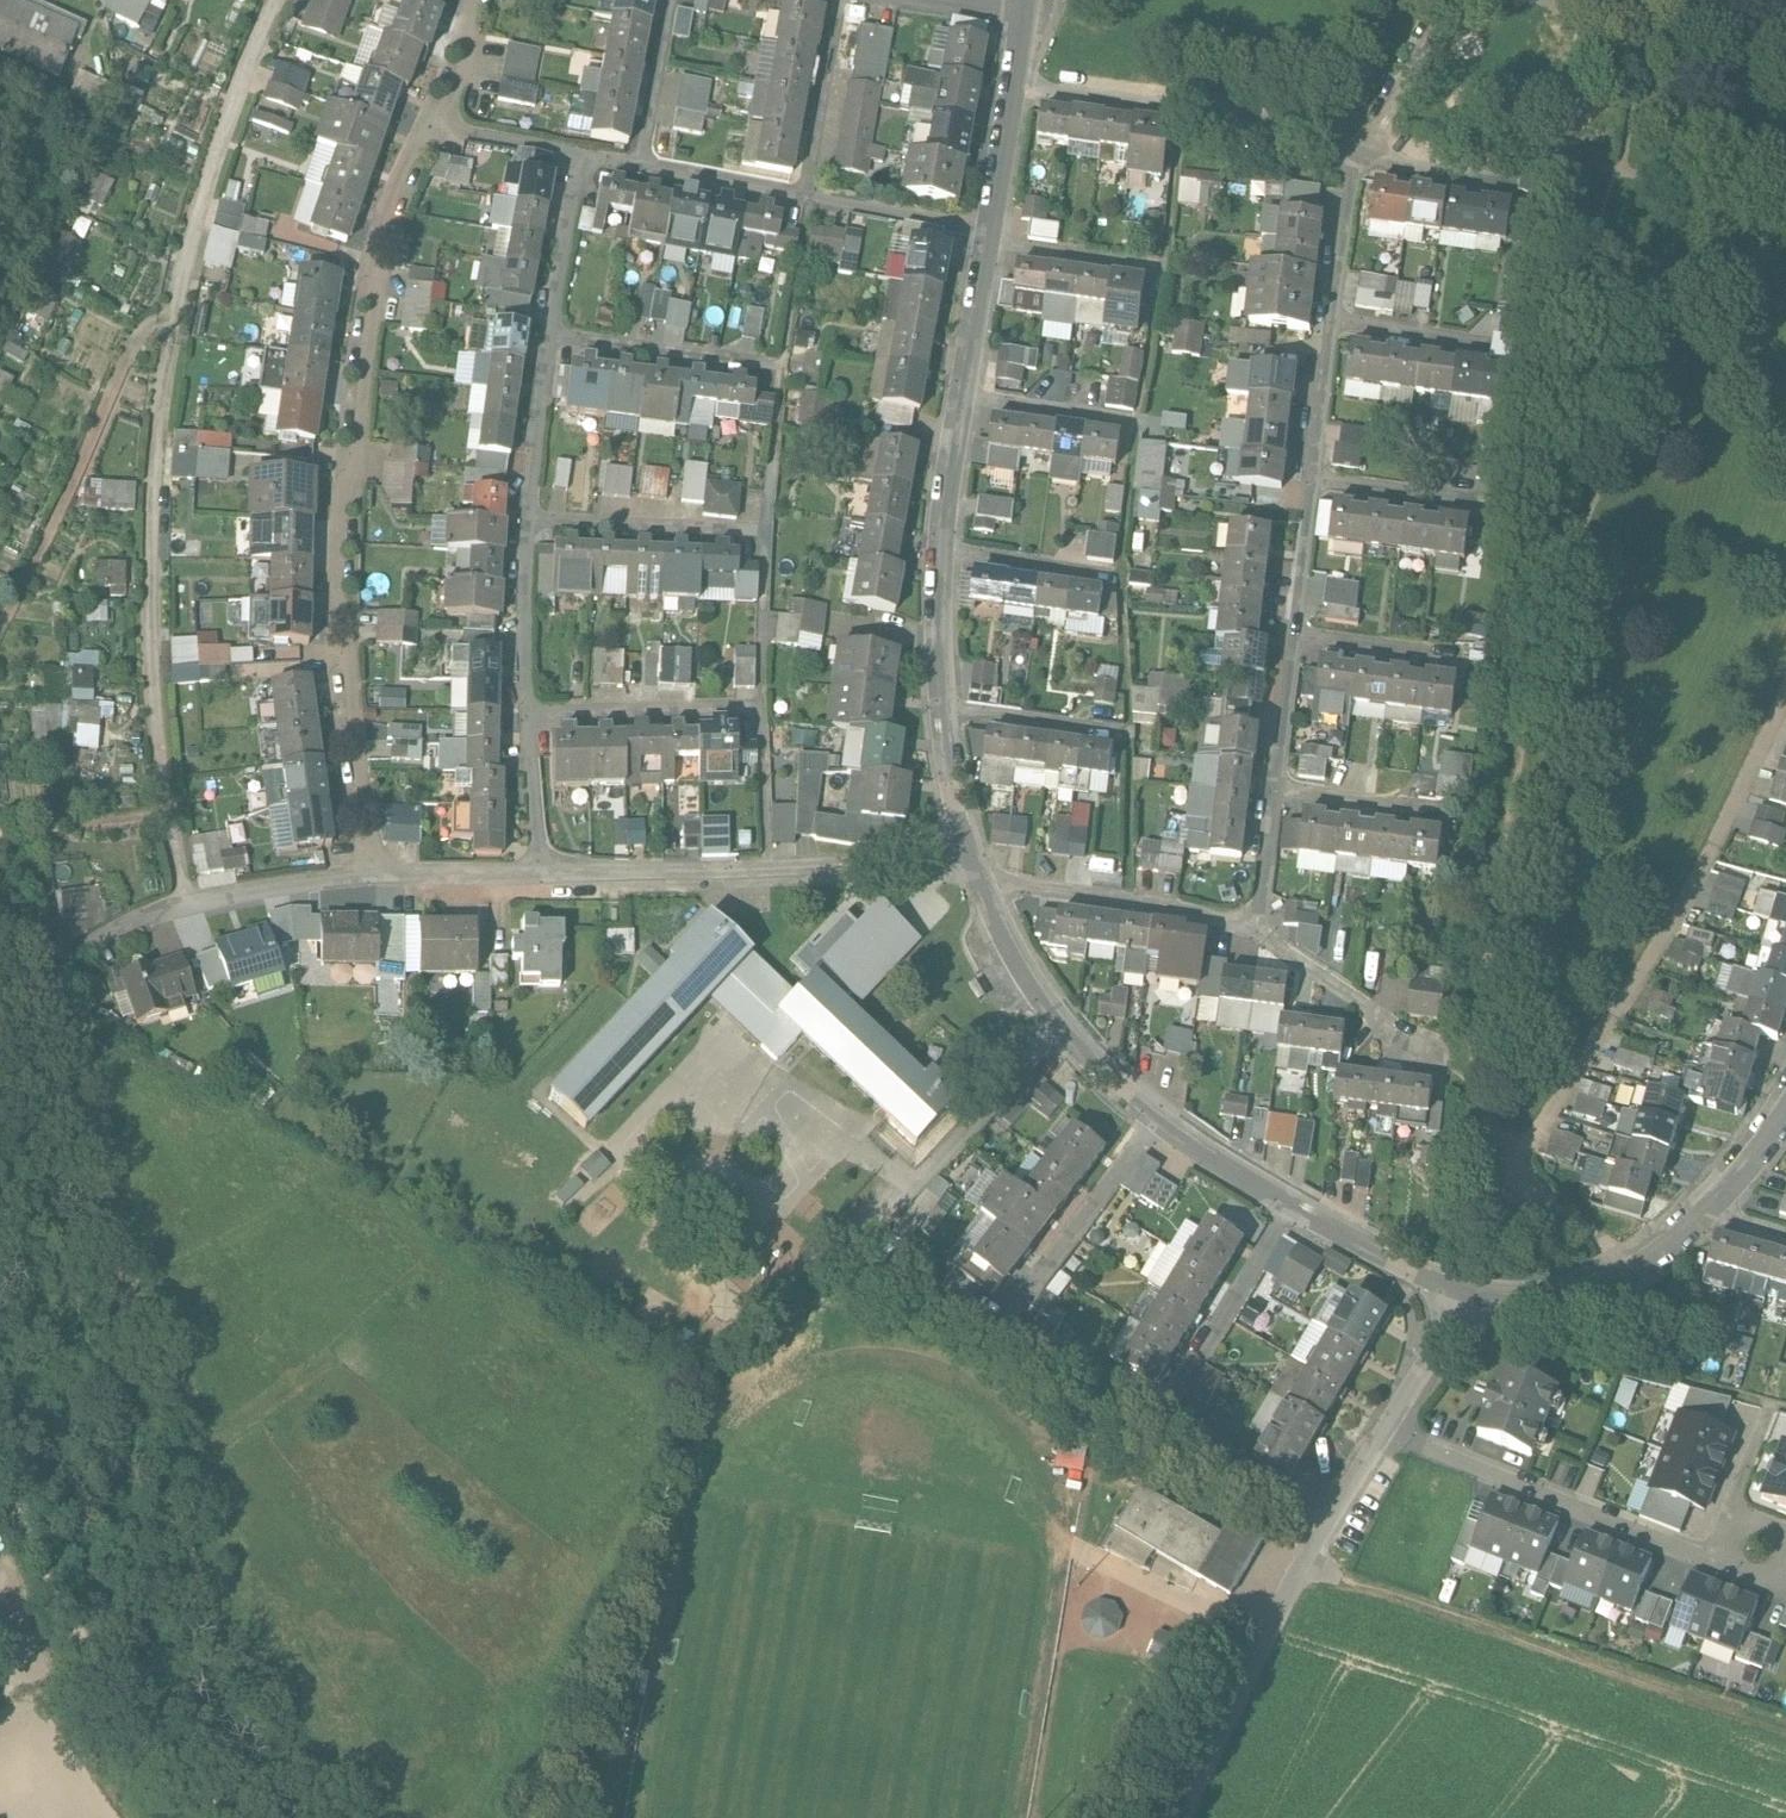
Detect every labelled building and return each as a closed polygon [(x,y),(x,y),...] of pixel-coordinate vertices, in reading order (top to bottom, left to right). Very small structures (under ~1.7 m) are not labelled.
[(153,0),(99,0),(103,22),(134,37),(153,0)] [(340,0),(316,0),(312,13),(343,24),(350,4),(340,0)] [(405,1),(440,13),(444,0),(405,0),(405,1)] [(612,18),(648,24),(653,0),(615,0),(612,18)] [(705,19),(709,0),(696,0),(693,16),(705,19)] [(707,12),(723,15),(726,0),(710,0),(707,12)] [(440,13),(405,1),(399,18),(376,11),(369,33),(385,38),(421,51),(420,51),(426,53),(440,13)] [(0,2),(0,57),(59,81),(75,42),(81,44),(87,29),(26,4),(23,11),(0,2)] [(821,13),(784,6),(777,47),(813,54),(821,13)] [(693,13),(677,10),(672,37),(688,40),(693,13)] [(343,24),(312,13),(306,30),(337,41),(343,24)] [(648,24),(612,18),(605,58),(641,65),(648,24)] [(951,23),(949,35),(985,42),(988,30),(951,23)] [(851,83),(880,88),(885,67),(870,64),(875,29),(862,27),(851,83)] [(891,32),(875,29),(870,64),(885,67),(891,32)] [(985,42),(948,36),(944,55),(930,53),(927,69),(941,72),(940,77),(978,84),(985,42)] [(421,51),(385,38),(372,78),(400,88),(407,91),(420,51),(421,51)] [(538,51),(508,46),(502,80),(532,86),(538,51)] [(813,54),(777,47),(770,86),(806,93),(813,54)] [(641,65),(605,58),(602,74),(584,71),(580,94),(598,98),(634,104),(641,65)] [(372,78),(345,69),(339,88),(338,88),(331,108),(350,115),(387,127),(400,88),(372,78)] [(306,82),(276,72),(271,87),(301,98),(306,82)] [(978,84),(940,77),(939,83),(934,82),(935,78),(907,73),(904,88),(914,90),(910,112),(933,117),(970,124),(978,84)] [(710,83),(682,78),(677,112),(704,117),(710,83)] [(532,86),(502,80),(498,102),(535,108),(538,88),(532,87),(532,86)] [(880,88),(851,83),(848,102),(876,107),(880,88)] [(806,93),(770,86),(762,127),(799,133),(806,93)] [(301,98),(271,87),(266,102),(296,112),(301,98)] [(634,104),(598,98),(590,138),(627,145),(634,104)] [(876,107),(848,102),(844,120),(870,125),(873,125),(876,107)] [(1074,114),(1042,110),(1038,139),(1070,144),(1074,114)] [(704,117),(677,112),(673,130),(702,135),(705,117),(704,117)] [(1105,118),(1074,114),(1070,144),(1101,148),(1105,118)] [(387,127),(350,115),(344,133),(326,127),(319,148),(337,154),(373,166),(387,127)] [(970,124),(933,117),(930,134),(907,130),(902,153),(908,154),(926,157),(963,163),(970,124)] [(1135,122),(1105,118),(1101,148),(1098,164),(1128,169),(1129,169),(1135,122)] [(870,125),(844,120),(840,141),(866,145),(870,125)] [(1167,126),(1135,122),(1129,169),(1128,169),(1128,174),(1160,178),(1167,126)] [(799,133),(762,127),(755,167),(791,174),(799,133)] [(866,145),(840,141),(835,170),(864,174),(868,145),(866,145)] [(429,176),(468,186),(474,161),(435,152),(429,176)] [(549,157),(524,153),(521,167),(539,170),(538,174),(545,176),(549,157)] [(373,166),(337,154),(323,193),(360,206),(373,166)] [(926,157),(908,154),(901,194),(956,204),(963,163),(926,157)] [(538,174),(509,169),(506,186),(520,189),(517,203),(547,209),(553,177),(545,176),(538,174)] [(1201,175),(1183,173),(1181,186),(1199,189),(1199,193),(1210,195),(1212,176),(1201,174),(1201,175)] [(1223,177),(1212,176),(1210,195),(1221,196),(1223,177)] [(610,188),(599,186),(595,208),(632,215),(636,193),(621,190),(623,182),(611,179),(610,188)] [(1522,180),(1520,193),(1546,196),(1548,182),(1522,180)] [(1309,187),(1286,185),(1283,213),(1306,216),(1309,187)] [(659,188),(647,186),(646,195),(636,193),(632,215),(627,240),(663,247),(668,222),(672,199),(657,197),(659,188)] [(1396,188),(1376,186),(1371,225),(1390,228),(1391,223),(1407,226),(1408,226),(1412,196),(1411,195),(1395,193),(1396,188)] [(1446,200),(1431,198),(1432,193),(1412,191),(1411,195),(1412,196),(1408,226),(1407,226),(1406,230),(1426,233),(1427,228),(1442,231),(1443,231),(1447,201),(1446,200)] [(694,195),(682,192),(680,201),(672,199),(668,222),(703,228),(707,206),(693,203),(694,195)] [(360,206),(323,193),(309,233),(346,246),(360,206)] [(1467,198),(1447,196),(1446,200),(1447,201),(1443,231),(1442,231),(1441,235),(1461,238),(1462,233),(1477,236),(1478,236),(1482,206),(1481,205),(1466,203),(1467,198)] [(1044,200),(1026,198),(1024,209),(1043,212),(1044,200)] [(729,201),(718,199),(716,207),(707,206),(703,228),(739,235),(743,212),(728,210),(729,201)] [(1512,205),(1482,201),(1481,205),(1482,206),(1478,236),(1477,236),(1476,240),(1506,245),(1511,206),(1512,205)] [(245,209),(218,203),(211,231),(237,237),(245,209)] [(547,209),(517,203),(512,234),(541,239),(547,209)] [(771,209),(759,206),(758,215),(743,212),(739,235),(776,241),(780,219),(769,217),(771,209)] [(1511,206),(1506,245),(1532,248),(1537,210),(1511,206)] [(1043,212),(1024,209),(1022,220),(1032,221),(1029,239),(1055,243),(1058,225),(1047,224),(1049,212),(1043,212)] [(1306,216),(1283,213),(1280,242),(1319,247),(1322,218),(1306,216)] [(1165,217),(1145,214),(1144,226),(1163,228),(1165,217)] [(668,222),(663,247),(700,253),(703,228),(668,222)] [(942,231),(903,223),(899,242),(910,244),(939,249),(942,231)] [(1163,228),(1144,226),(1143,237),(1162,239),(1163,228)] [(703,228),(700,256),(709,258),(712,248),(737,252),(739,235),(703,228)] [(825,231),(812,229),(806,259),(820,262),(825,231)] [(211,231),(210,231),(202,266),(229,272),(237,237),(211,231)] [(765,240),(763,248),(796,255),(799,235),(779,231),(776,241),(765,240)] [(843,234),(825,231),(820,262),(838,265),(843,234)] [(541,239),(512,234),(506,264),(536,270),(541,239)] [(862,237),(843,234),(838,265),(837,274),(855,277),(862,237)] [(759,239),(739,235),(736,261),(755,265),(759,239)] [(265,244),(238,238),(235,251),(262,258),(265,244)] [(1319,247),(1280,242),(1276,271),(1315,275),(1319,247)] [(939,249),(910,244),(903,285),(940,292),(947,251),(939,249)] [(506,264),(486,261),(480,291),(487,293),(530,300),(531,300),(536,270),(506,264)] [(1051,268),(1019,263),(1016,283),(1015,294),(1047,298),(1051,268)] [(1081,272),(1051,268),(1047,298),(1077,302),(1081,272)] [(1276,271),(1255,268),(1252,296),(1312,304),(1315,275),(1276,271)] [(408,271),(406,288),(431,292),(433,276),(408,271)] [(1112,276),(1081,272),(1077,302),(1107,306),(1112,276)] [(338,279),(301,274),(295,315),(332,321),(338,279)] [(1143,281),(1112,276),(1107,306),(1104,330),(1136,334),(1143,281)] [(1361,277),(1358,293),(1388,297),(1391,282),(1361,277)] [(1016,283),(1002,281),(997,309),(1014,311),(1015,299),(1014,299),(1015,294),(1016,283)] [(1433,286),(1417,283),(1413,311),(1428,313),(1433,286)] [(40,284),(25,314),(47,325),(62,296),(40,284)] [(940,292),(903,285),(896,325),(932,331),(940,292)] [(642,286),(637,319),(649,321),(653,293),(654,288),(642,286)] [(406,288),(403,300),(430,304),(431,292),(406,288)] [(530,300),(487,293),(484,311),(497,313),(523,316),(527,317),(530,300)] [(670,296),(653,293),(649,321),(648,324),(665,327),(670,296)] [(1395,298),(1358,293),(1356,309),(1393,315),(1395,298)] [(1044,321),(1074,326),(1104,330),(1107,306),(1077,302),(1047,298),(1015,294),(1014,299),(1015,299),(1014,311),(1044,315),(1044,321)] [(1312,304),(1252,296),(1248,325),(1308,333),(1312,304)] [(727,302),(712,299),(706,331),(722,334),(727,302)] [(430,304),(403,300),(398,335),(423,340),(430,304)] [(1519,307),(1500,304),(1498,314),(1503,315),(1517,317),(1519,307)] [(760,343),(765,314),(749,311),(744,340),(760,343)] [(523,316),(497,313),(494,329),(521,332),(523,316)] [(332,321),(295,315),(289,356),(326,361),(332,321)] [(1517,317),(1503,315),(1499,339),(1527,343),(1528,343),(1531,320),(1517,317)] [(1190,325),(1177,323),(1175,339),(1188,341),(1190,325)] [(932,331),(896,325),(888,364),(925,371),(932,331)] [(1204,326),(1190,325),(1188,341),(1202,342),(1204,326)] [(494,329),(471,326),(467,357),(490,360),(521,364),(525,333),(494,329)] [(813,335),(796,332),(793,346),(811,350),(813,335)] [(1188,341),(1175,339),(1173,355),(1187,356),(1188,341)] [(1527,343),(1499,339),(1495,363),(1523,368),(1527,343)] [(1202,342),(1188,341),(1187,356),(1200,358),(1202,342)] [(1372,348),(1352,345),(1346,385),(1366,388),(1367,383),(1382,385),(1383,386),(1387,355),(1386,355),(1371,353),(1372,348)] [(1407,353),(1387,350),(1386,355),(1387,355),(1383,386),(1382,385),(1381,390),(1401,393),(1402,388),(1417,391),(1418,391),(1422,361),(1421,360),(1406,358),(1407,353)] [(1124,351),(1120,370),(1139,373),(1142,354),(1124,351)] [(289,356),(265,353),(259,394),(283,397),(320,402),(326,361),(289,356)] [(1020,356),(1001,353),(999,365),(1019,367),(1020,356)] [(1026,368),(1035,369),(1036,358),(1020,356),(1019,367),(1026,368)] [(1457,366),(1441,363),(1442,358),(1422,356),(1421,360),(1422,361),(1418,391),(1417,391),(1417,395),(1436,398),(1437,393),(1452,396),(1453,396),(1457,366)] [(583,358),(582,367),(570,366),(567,389),(605,393),(608,370),(593,369),(594,360),(583,358)] [(521,364),(490,360),(486,391),(517,395),(521,364)] [(1487,365),(1457,361),(1457,366),(1453,396),(1452,396),(1452,400),(1481,405),(1478,425),(1509,430),(1517,377),(1486,372),(1487,365)] [(619,363),(618,372),(608,370),(605,393),(602,419),(638,423),(644,375),(630,373),(631,364),(619,363)] [(925,371),(888,364),(881,405),(912,410),(918,411),(925,371)] [(1019,367),(999,365),(997,381),(1024,385),(1026,368),(1019,367)] [(654,376),(644,375),(638,423),(675,427),(681,379),(665,377),(667,369),(655,367),(654,376)] [(1295,375),(1254,370),(1231,367),(1228,396),(1251,399),(1291,403),(1295,375)] [(1101,369),(1099,378),(1112,380),(1113,371),(1101,369)] [(1139,373),(1120,370),(1118,382),(1138,384),(1139,373)] [(13,378),(0,371),(0,403),(13,378)] [(703,373),(691,372),(690,380),(681,379),(675,427),(687,429),(690,404),(714,406),(717,384),(702,382),(703,373)] [(731,385),(717,384),(714,406),(713,421),(769,428),(772,402),(751,400),(752,388),(742,387),(743,378),(732,377),(731,385)] [(1138,384),(1118,382),(1108,380),(1104,408),(1134,412),(1138,384)] [(602,419),(605,393),(567,389),(564,413),(602,419)] [(517,395),(486,391),(482,422),(513,426),(517,395)] [(817,396),(802,393),(799,411),(813,412),(817,396)] [(817,396),(813,412),(838,418),(841,401),(817,396)] [(320,402),(283,397),(277,438),(314,444),(320,402)] [(1291,403),(1251,399),(1248,428),(1287,432),(1291,403)] [(690,404),(687,429),(710,431),(713,421),(714,406),(690,404)] [(881,405),(878,404),(874,424),(909,430),(912,410),(881,405)] [(813,412),(799,411),(795,426),(810,429),(813,412)] [(838,418),(813,412),(810,429),(835,433),(838,418)] [(1026,423),(995,419),(992,446),(989,469),(1018,474),(1020,459),(1021,459),(1022,453),(1026,423)] [(513,426),(482,422),(478,453),(508,457),(513,426)] [(1056,427),(1026,423),(1022,453),(1052,457),(1056,427)] [(1230,426),(1227,453),(1245,455),(1248,428),(1230,426)] [(1087,431),(1056,427),(1052,457),(1049,479),(1080,483),(1083,461),(1087,431)] [(1376,432),(1343,427),(1341,446),(1355,449),(1374,451),(1376,432)] [(1287,432),(1248,428),(1245,455),(1284,460),(1287,432)] [(1119,436),(1087,431),(1083,461),(1115,466),(1119,436)] [(199,436),(175,434),(173,450),(197,452),(199,436)] [(231,439),(199,436),(197,452),(230,455),(231,439)] [(916,450),(879,443),(872,484),(908,491),(916,450)] [(391,444),(389,464),(414,465),(416,446),(391,444)] [(973,468),(989,469),(992,446),(976,444),(973,468)] [(1168,447),(1140,445),(1135,493),(1143,494),(1162,496),(1164,481),(1168,447)] [(1341,446),(1336,446),(1335,457),(1353,460),(1355,449),(1341,446)] [(197,452),(173,450),(171,479),(195,481),(197,452)] [(228,485),(230,455),(197,452),(195,481),(228,485)] [(478,453),(477,471),(506,475),(508,457),(478,453)] [(1284,460),(1245,455),(1241,486),(1281,490),(1284,460)] [(1499,460),(1480,457),(1479,468),(1497,472),(1499,460)] [(390,509),(411,510),(414,465),(389,464),(382,463),(379,488),(390,509)] [(569,464),(555,463),(552,490),(565,492),(569,464)] [(632,469),(602,466),(599,496),(630,499),(632,469)] [(686,466),(682,504),(703,505),(707,468),(686,466)] [(1497,472),(1479,468),(1477,480),(1495,483),(1497,472)] [(669,473),(641,469),(638,498),(665,501),(669,473)] [(477,471),(465,471),(463,490),(474,491),(504,493),(506,475),(477,471)] [(81,507),(135,509),(136,481),(81,479),(81,507)] [(310,481),(252,479),(251,520),(309,522),(310,481)] [(1177,482),(1164,481),(1162,496),(1175,498),(1177,482)] [(908,491),(872,484),(864,525),(901,532),(908,491)] [(738,489),(706,485),(702,517),(735,520),(738,489)] [(1123,490),(1111,488),(1107,512),(1119,515),(1123,490)] [(1256,488),(1253,505),(1278,508),(1281,490),(1256,488)] [(504,493),(474,491),(472,523),(502,525),(504,493)] [(1162,496),(1143,494),(1140,521),(1159,524),(1160,512),(1162,496)] [(1175,498),(1162,496),(1160,512),(1173,514),(1175,498)] [(1014,505),(978,501),(976,520),(995,522),(1012,524),(1014,505)] [(1354,507),(1334,504),(1329,544),(1349,547),(1349,542),(1365,544),(1366,544),(1370,514),(1369,514),(1353,512),(1354,507)] [(1404,518),(1389,517),(1389,512),(1370,509),(1369,514),(1370,514),(1366,544),(1365,544),(1364,549),(1384,552),(1385,547),(1400,549),(1401,549),(1405,519),(1404,518)] [(1424,516),(1405,514),(1404,518),(1405,519),(1401,549),(1400,549),(1399,554),(1419,556),(1420,551),(1435,554),(1436,554),(1440,523),(1439,523),(1424,521),(1424,516)] [(443,545),(443,517),(432,517),(432,545),(443,545)] [(1470,522),(1440,518),(1439,523),(1440,523),(1436,554),(1435,554),(1435,558),(1465,562),(1470,522)] [(309,522),(251,520),(250,562),(270,562),(308,563),(309,522)] [(995,522),(976,520),(975,531),(994,533),(995,522)] [(502,525),(472,523),(448,521),(446,553),(470,554),(500,556),(502,525)] [(901,532),(864,525),(856,566),(863,567),(863,566),(893,572),(894,571),(901,532)] [(1119,527),(1100,525),(1098,536),(1117,538),(1119,527)] [(1271,531),(1231,526),(1228,556),(1268,561),(1271,531)] [(1117,538),(1098,536),(1089,535),(1085,563),(1115,567),(1117,538)] [(564,549),(553,548),(553,571),(589,573),(591,550),(576,549),(576,540),(565,540),(564,549)] [(601,550),(591,550),(589,573),(626,574),(627,551),(612,551),(613,541),(601,541),(601,550)] [(637,542),(637,552),(627,551),(626,574),(662,576),(663,553),(648,552),(649,543),(637,542)] [(685,544),(673,544),(673,553),(663,553),(662,576),(699,577),(699,554),(685,553),(685,544)] [(714,545),(714,555),(699,554),(699,577),(736,579),(737,562),(737,555),(726,555),(726,546),(714,545)] [(553,548),(538,548),(536,591),(553,591),(553,571),(553,548)] [(500,556),(470,554),(468,585),(498,587),(500,556)] [(1268,561),(1228,556),(1225,584),(1264,589),(1268,561)] [(308,563),(270,562),(270,603),(306,604),(308,563)] [(736,579),(735,603),(757,604),(759,563),(737,562),(736,579)] [(893,572),(863,566),(863,567),(856,607),(893,614),(901,573),(894,571),(893,572)] [(553,571),(553,591),(552,596),(588,596),(589,573),(553,571)] [(625,598),(626,574),(589,573),(588,596),(625,598)] [(625,598),(661,599),(662,576),(626,574),(625,598)] [(1010,578),(979,574),(975,604),(1006,609),(1010,578)] [(1131,574),(1129,588),(1147,591),(1155,592),(1157,577),(1131,574)] [(661,599),(698,601),(699,577),(662,576),(661,599)] [(698,601),(735,603),(736,579),(699,577),(698,601)] [(1041,583),(1010,578),(1006,609),(1037,613),(1041,583)] [(1072,587),(1041,583),(1037,613),(1068,617),(1072,587)] [(1359,586),(1331,583),(1327,610),(1355,614),(1359,586)] [(468,585),(445,584),(445,588),(447,588),(445,616),(466,617),(493,619),(496,619),(498,587),(468,585)] [(1264,589),(1225,584),(1221,613),(1261,617),(1264,589)] [(1103,591),(1072,587),(1068,617),(1099,621),(1103,591)] [(1155,592),(1147,591),(1146,604),(1167,607),(1169,594),(1155,592)] [(270,603),(249,603),(248,603),(247,646),(269,646),(305,647),(306,604),(270,603)] [(804,607),(788,604),(786,617),(801,620),(804,607)] [(825,610),(804,607),(801,620),(823,624),(825,610)] [(1327,610),(1325,624),(1358,628),(1360,614),(1355,614),(1327,610)] [(1261,617),(1221,613),(1218,642),(1227,643),(1227,642),(1258,646),(1258,645),(1261,617)] [(403,615),(377,614),(377,629),(403,630),(403,615)] [(415,615),(403,615),(403,630),(415,631),(415,615)] [(1479,629),(1481,617),(1462,615),(1461,626),(1479,629)] [(493,619),(466,617),(465,632),(493,634),(493,619)] [(781,617),(776,643),(796,647),(799,634),(801,620),(786,617),(781,617)] [(801,620),(799,634),(821,637),(823,624),(801,620)] [(1479,629),(1461,626),(1459,637),(1478,640),(1479,629)] [(402,647),(403,630),(377,629),(376,646),(402,647)] [(415,631),(403,630),(402,647),(414,648),(415,631)] [(465,632),(462,632),(461,650),(492,650),(493,634),(465,632)] [(196,642),(170,643),(171,671),(197,670),(196,642)] [(1258,646),(1227,642),(1227,643),(1223,671),(1237,673),(1263,676),(1267,646),(1258,645),(1258,646)] [(895,655),(837,647),(832,688),(853,691),(890,696),(895,655)] [(461,650),(452,650),(452,663),(468,664),(468,682),(499,682),(499,651),(492,650),(461,650)] [(646,651),(644,686),(658,686),(659,650),(646,651)] [(690,651),(659,650),(658,686),(688,687),(690,651)] [(737,650),(736,697),(755,697),(756,650),(737,650)] [(623,653),(594,652),(593,685),(622,687),(623,653)] [(226,654),(197,655),(197,670),(223,670),(227,668),(226,654)] [(1340,664),(1320,661),(1319,673),(1316,701),(1315,701),(1313,724),(1349,729),(1352,705),(1356,671),(1355,671),(1339,669),(1340,664)] [(996,668),(977,665),(975,676),(994,679),(996,668)] [(1390,675),(1375,673),(1375,668),(1356,666),(1355,671),(1356,671),(1352,705),(1371,708),(1371,703),(1387,705),(1388,705),(1391,675),(1390,675)] [(69,703),(93,704),(93,670),(70,669),(69,703)] [(197,670),(171,671),(172,688),(198,687),(197,670)] [(223,670),(197,670),(198,687),(224,685),(223,670)] [(1411,673),(1391,670),(1390,675),(1391,675),(1388,705),(1387,705),(1386,710),(1406,713),(1406,708),(1422,710),(1423,710),(1427,680),(1426,680),(1410,678),(1411,673)] [(1319,673),(1305,671),(1302,699),(1315,701),(1316,701),(1319,673)] [(1263,676),(1237,673),(1233,702),(1259,706),(1263,676)] [(1457,679),(1426,675),(1426,680),(1427,680),(1423,710),(1422,710),(1421,715),(1452,718),(1457,679)] [(994,679),(975,676),(974,687),(992,690),(994,679)] [(1164,679),(1151,678),(1149,693),(1162,695),(1164,679)] [(1178,681),(1164,679),(1162,695),(1176,697),(1178,681)] [(1178,681),(1176,697),(1189,698),(1191,684),(1178,681)] [(308,682),(271,687),(277,729),(313,724),(308,682)] [(499,682),(468,682),(468,712),(498,713),(499,682)] [(1116,684),(1098,682),(1096,693),(1115,696),(1116,684)] [(974,687),(972,701),(999,705),(1001,691),(992,690),(974,687)] [(853,691),(832,688),(827,729),(847,732),(853,691)] [(890,696),(853,691),(847,732),(863,735),(885,737),(885,736),(890,696)] [(1162,695),(1149,693),(1132,691),(1135,719),(1159,722),(1160,711),(1162,695)] [(385,693),(386,705),(406,704),(405,692),(385,693)] [(1115,696),(1096,693),(1095,704),(1113,707),(1115,696)] [(1176,697),(1162,695),(1160,711),(1174,713),(1176,697)] [(74,711),(73,750),(98,751),(99,711),(74,711)] [(1174,713),(1160,711),(1159,722),(1174,725),(1174,713)] [(498,713),(468,712),(467,744),(498,744),(498,713)] [(313,724),(277,729),(282,769),(319,765),(313,724)] [(723,725),(711,725),(712,734),(697,735),(698,757),(699,783),(727,782),(726,766),(736,766),(736,755),(735,756),(735,745),(734,734),(724,734),(723,725)] [(682,726),(670,727),(671,735),(661,736),(662,784),(674,784),(673,758),(698,757),(697,735),(682,735),(682,726)] [(646,727),(634,728),(634,737),(624,737),(626,785),(662,784),(661,736),(646,736),(646,727)] [(388,728),(387,742),(393,743),(420,744),(421,730),(388,728)] [(610,728),(598,729),(599,738),(588,738),(590,787),(626,786),(626,785),(624,737),(610,737),(610,728)] [(1257,735),(1205,729),(1201,760),(1223,763),(1253,766),(1257,735)] [(573,730),(562,730),(562,739),(552,739),(553,788),(590,787),(588,738),(573,738),(573,730)] [(1021,736),(989,732),(982,784),(1013,788),(1016,767),(1021,736)] [(885,737),(863,735),(858,774),(866,776),(896,779),(901,738),(885,736),(885,737)] [(1051,740),(1021,736),(1016,767),(1047,771),(1051,740)] [(1082,744),(1051,740),(1047,771),(1044,791),(1075,795),(1078,776),(1082,744)] [(393,743),(392,760),(419,762),(420,744),(393,743)] [(498,744),(467,744),(442,743),(442,774),(454,774),(497,775),(497,774),(498,744)] [(756,744),(735,745),(735,756),(736,755),(756,755),(756,744)] [(1113,749),(1082,744),(1078,776),(1109,780),(1113,749)] [(1333,752),(1302,748),(1302,749),(1303,749),(1301,759),(1327,763),(1332,763),(1333,752)] [(827,755),(799,754),(797,773),(821,774),(826,774),(827,755)] [(1327,763),(1301,759),(1299,779),(1325,783),(1327,763)] [(1781,761),(1777,772),(1785,774),(1785,763),(1781,761)] [(1253,766),(1223,763),(1219,794),(1249,797),(1253,766)] [(319,765),(282,769),(287,810),(324,805),(319,765)] [(1462,772),(1442,769),(1441,780),(1460,783),(1461,772),(1462,772)] [(1777,772),(1774,783),(1785,786),(1785,774),(1777,772)] [(821,774),(797,773),(795,834),(813,836),(815,816),(821,774)] [(497,775),(454,774),(454,791),(472,792),(472,806),(500,806),(501,774),(497,774),(497,775)] [(896,779),(866,776),(861,818),(898,823),(901,824),(905,792),(904,792),(905,781),(896,779)] [(1441,780),(1439,780),(1436,802),(1468,806),(1471,784),(1460,783),(1441,780)] [(1219,794),(1194,793),(1191,821),(1215,824),(1219,794)] [(1249,797),(1219,794),(1215,824),(1245,828),(1249,797)] [(324,805),(287,810),(293,852),(329,847),(324,805)] [(472,806),(452,805),(451,838),(473,838),(500,838),(500,806),(472,806)] [(1783,812),(1760,806),(1756,821),(1779,828),(1783,812)] [(420,809),(375,807),(383,844),(419,845),(420,809)] [(1073,810),(1072,821),(1067,861),(1085,863),(1091,812),(1073,810)] [(1325,818),(1306,815),(1304,828),(1301,855),(1320,857),(1321,852),(1337,854),(1338,855),(1342,825),(1341,825),(1325,823),(1325,818)] [(844,820),(815,816),(813,836),(850,844),(861,841),(895,845),(898,823),(861,818),(845,817),(844,820)] [(701,854),(702,860),(728,858),(726,819),(701,820),(701,854)] [(1072,821),(1054,819),(1050,859),(1067,861),(1072,821)] [(701,820),(683,820),(684,854),(701,854),(701,820)] [(1011,822),(994,820),(990,848),(1007,850),(1011,822)] [(1361,823),(1342,820),(1341,825),(1342,825),(1338,855),(1337,854),(1336,859),(1356,862),(1357,857),(1373,859),(1377,830),(1376,830),(1360,828),(1361,823)] [(628,821),(612,822),(612,847),(628,847),(628,821)] [(644,821),(628,821),(628,847),(645,846),(644,821)] [(1785,831),(1756,821),(1751,837),(1780,847),(1785,831)] [(1027,825),(1011,822),(1007,850),(1024,853),(1027,825)] [(250,857),(243,824),(225,828),(227,840),(232,861),(243,858),(250,857)] [(1215,824),(1207,824),(1205,839),(1214,840),(1212,857),(1242,861),(1245,828),(1215,824)] [(1396,827),(1377,825),(1376,830),(1377,830),(1373,859),(1372,864),(1391,867),(1392,862),(1408,864),(1409,864),(1412,834),(1411,834),(1396,832),(1396,827)] [(1304,828),(1286,826),(1283,854),(1301,856),(1301,855),(1304,828)] [(1442,833),(1412,829),(1411,834),(1412,834),(1409,864),(1408,864),(1407,869),(1437,873),(1442,833)] [(500,838),(473,838),(472,856),(500,856),(500,838)] [(1185,854),(1212,857),(1214,840),(1187,838),(1185,854)] [(227,840),(190,847),(196,882),(233,875),(232,861),(227,840)] [(1163,847),(1143,844),(1139,871),(1159,874),(1163,847)] [(1185,847),(1163,844),(1163,847),(1159,874),(1180,877),(1185,847)] [(243,858),(232,861),(233,875),(245,873),(243,858)] [(1746,883),(1720,874),(1710,901),(1737,910),(1746,883)] [(95,894),(55,899),(60,933),(99,927),(95,894)] [(1737,910),(1710,901),(1706,914),(1732,923),(1737,910)] [(1306,907),(1287,904),(1286,915),(1305,918),(1306,907)] [(675,965),(549,1097),(584,1129),(709,998),(776,1061),(804,1032),(891,1114),(887,1119),(915,1145),(958,1099),(929,1072),(921,1081),(855,1016),(925,944),(880,905),(812,978),(791,1000),(746,958),(750,953),(711,916),(669,960),(675,965)] [(1060,915),(1040,912),(1037,937),(1043,938),(1042,946),(1049,947),(1051,938),(1057,938),(1060,915)] [(309,945),(308,913),(290,914),(293,945),(309,945)] [(1092,917),(1061,913),(1060,915),(1057,938),(1051,938),(1049,947),(1049,949),(1068,951),(1067,957),(1086,960),(1089,942),(1092,917)] [(293,945),(290,914),(269,920),(271,932),(264,934),(271,950),(293,945)] [(1305,918),(1286,915),(1284,926),(1303,929),(1305,918)] [(1123,921),(1092,917),(1089,942),(1100,943),(1100,948),(1118,951),(1119,946),(1123,921)] [(1284,926),(1284,931),(1299,933),(1316,936),(1319,921),(1305,918),(1303,929),(1284,926)] [(376,921),(320,922),(321,969),(377,968),(376,921)] [(562,948),(562,926),(536,926),(535,921),(522,921),(522,943),(511,943),(511,961),(521,961),(521,980),(538,980),(538,987),(560,987),(559,948),(562,948)] [(1153,925),(1123,921),(1119,946),(1127,947),(1124,977),(1146,980),(1149,955),(1153,925)] [(1773,923),(1767,943),(1776,946),(1774,951),(1782,954),(1782,955),(1785,956),(1785,927),(1773,923)] [(1185,929),(1153,925),(1149,955),(1163,957),(1159,981),(1200,986),(1207,938),(1184,935),(1185,929)] [(475,927),(418,927),(419,971),(453,970),(453,976),(473,976),(475,976),(475,927)] [(1715,935),(1690,927),(1686,941),(1711,949),(1715,935)] [(1296,952),(1317,966),(1321,937),(1316,936),(1299,933),(1296,952)] [(264,934),(249,940),(250,942),(216,954),(231,996),(251,989),(249,985),(278,975),(271,950),(264,934)] [(1704,948),(1686,942),(1683,953),(1699,958),(1701,959),(1704,948)] [(1774,951),(1774,952),(1763,949),(1756,975),(1758,975),(1766,978),(1766,979),(1785,985),(1785,956),(1782,955),(1782,954),(1774,951)] [(1699,958),(1683,953),(1679,964),(1695,969),(1699,958)] [(505,957),(491,957),(491,976),(491,990),(506,990),(505,957)] [(1228,964),(1204,961),(1198,1001),(1221,1004),(1225,974),(1226,974),(1228,964)] [(180,965),(149,976),(148,974),(122,983),(120,983),(127,1002),(136,1030),(165,1021),(162,1012),(193,1001),(180,965)] [(1431,971),(1412,969),(1411,980),(1414,981),(1415,980),(1430,982),(1431,971)] [(1736,969),(1728,997),(1750,1003),(1785,1013),(1785,1008),(1785,985),(1766,979),(1766,978),(1758,975),(1758,976),(1736,969)] [(118,974),(101,980),(110,1007),(127,1002),(120,983),(122,983),(118,974)] [(1226,974),(1225,974),(1221,1004),(1218,1028),(1251,1032),(1254,1009),(1256,978),(1226,974)] [(491,990),(491,976),(475,976),(473,976),(473,1013),(491,1013),(491,990)] [(1288,982),(1256,978),(1254,1009),(1284,1013),(1288,982)] [(1430,982),(1415,980),(1414,981),(1409,1018),(1441,1022),(1446,985),(1430,982)] [(1673,997),(1655,992),(1651,1003),(1670,1008),(1673,997)] [(1112,998),(1101,997),(1098,1016),(1110,1018),(1112,998)] [(1123,1000),(1112,998),(1110,1018),(1121,1019),(1123,1000)] [(1670,1008),(1651,1003),(1648,1014),(1666,1019),(1670,1008)] [(1785,1013),(1750,1003),(1742,1030),(1760,1035),(1777,1040),(1785,1013)] [(1254,1009),(1251,1032),(1281,1036),(1283,1022),(1284,1013),(1254,1009)] [(1314,1026),(1283,1022),(1281,1036),(1278,1052),(1310,1057),(1314,1026)] [(1742,1030),(1725,1025),(1717,1052),(1752,1062),(1760,1035),(1742,1030)] [(1345,1030),(1314,1026),(1310,1057),(1324,1058),(1322,1072),(1338,1074),(1339,1074),(1345,1030)] [(1167,1031),(1162,1058),(1190,1065),(1195,1037),(1167,1031)] [(1650,1047),(1623,1040),(1619,1053),(1647,1060),(1650,1047)] [(1717,1052),(1700,1047),(1692,1073),(1744,1088),(1752,1062),(1717,1052)] [(1619,1053),(1614,1068),(1642,1076),(1646,1061),(1619,1053)] [(1692,1073),(1688,1072),(1680,1099),(1684,1100),(1743,1117),(1748,1102),(1741,1100),(1744,1088),(1692,1073)] [(1339,1074),(1338,1074),(1334,1104),(1349,1106),(1348,1112),(1366,1114),(1366,1109),(1366,1108),(1370,1078),(1339,1074)] [(1040,1075),(999,1117),(1013,1128),(1030,1106),(1046,1086),(1048,1083),(1040,1075)] [(1401,1082),(1370,1078),(1366,1108),(1366,1109),(1384,1111),(1382,1120),(1394,1122),(1395,1122),(1401,1082)] [(1432,1086),(1401,1082),(1395,1122),(1394,1122),(1394,1128),(1426,1132),(1432,1086)] [(1046,1086),(1030,1106),(1048,1121),(1065,1100),(1046,1086)] [(1680,1099),(1650,1091),(1642,1118),(1676,1128),(1684,1100),(1680,1099)] [(1611,1097),(1592,1092),(1589,1103),(1608,1108),(1611,1097)] [(1238,1099),(1227,1097),(1224,1116),(1235,1118),(1238,1099)] [(1249,1101),(1238,1099),(1235,1118),(1246,1120),(1249,1101)] [(1589,1103),(1577,1099),(1573,1115),(1608,1125),(1612,1109),(1608,1108),(1589,1103)] [(1442,1111),(1430,1109),(1427,1136),(1439,1138),(1442,1111)] [(1642,1118),(1628,1114),(1621,1140),(1669,1154),(1676,1128),(1642,1118)] [(1251,1146),(1265,1149),(1269,1117),(1255,1115),(1251,1146)] [(1298,1123),(1270,1120),(1266,1152),(1292,1156),(1298,1123)] [(1315,1126),(1298,1123),(1292,1156),(1309,1159),(1315,1126)] [(1075,1128),(1050,1161),(1079,1184),(1105,1150),(1075,1128)] [(1577,1144),(1559,1139),(1556,1149),(1574,1155),(1577,1144)] [(1621,1140),(1616,1139),(1609,1164),(1617,1167),(1627,1170),(1652,1178),(1661,1181),(1669,1154),(1621,1140)] [(1574,1155),(1556,1149),(1553,1160),(1571,1166),(1574,1155)] [(1436,1152),(1423,1151),(1421,1167),(1434,1169),(1436,1152)] [(596,1153),(552,1195),(595,1239),(639,1198),(596,1153)] [(1359,1157),(1345,1155),(1341,1183),(1355,1186),(1358,1162),(1359,1157)] [(1143,1157),(1120,1188),(1140,1200),(1141,1199),(1155,1177),(1160,1168),(1143,1157)] [(1050,1161),(1025,1194),(1054,1217),(1079,1184),(1050,1161)] [(1372,1164),(1358,1162),(1355,1186),(1354,1190),(1368,1192),(1372,1164)] [(1652,1178),(1627,1170),(1617,1167),(1609,1195),(1644,1205),(1652,1178)] [(1178,1191),(1155,1177),(1141,1199),(1164,1213),(1178,1191)] [(1021,1199),(1005,1186),(984,1214),(1000,1227),(1030,1249),(1054,1217),(1025,1194),(1021,1199)] [(1609,1195),(1608,1195),(1604,1210),(1641,1220),(1645,1205),(1609,1195)] [(918,1212),(906,1227),(915,1234),(927,1219),(918,1212)] [(927,1219),(915,1234),(924,1241),(936,1226),(927,1219)] [(1241,1245),(1209,1225),(1188,1260),(1220,1279),(1241,1245)] [(1000,1227),(975,1260),(1005,1282),(1030,1249),(1000,1227)] [(1748,1245),(1717,1236),(1709,1265),(1740,1274),(1748,1245)] [(1284,1240),(1264,1272),(1278,1280),(1298,1248),(1284,1240)] [(1778,1253),(1748,1245),(1740,1274),(1769,1282),(1778,1253)] [(1323,1262),(1298,1248),(1278,1280),(1303,1295),(1323,1262)] [(1778,1253),(1769,1282),(1785,1287),(1785,1256),(1778,1253)] [(1220,1279),(1188,1260),(1167,1295),(1199,1315),(1220,1279)] [(1734,1293),(1735,1290),(1740,1274),(1709,1265),(1704,1285),(1734,1293)] [(982,1290),(956,1269),(939,1291),(967,1309),(982,1290)] [(1769,1282),(1740,1274),(1735,1290),(1765,1299),(1769,1282)] [(1199,1315),(1167,1295),(1145,1331),(1177,1350),(1199,1315)] [(1385,1318),(1352,1299),(1343,1315),(1326,1305),(1314,1325),(1331,1335),(1364,1354),(1385,1318)] [(1246,1303),(1245,1323),(1262,1325),(1263,1304),(1246,1303)] [(1054,1317),(1044,1311),(1034,1327),(1044,1333),(1054,1317)] [(1063,1323),(1054,1317),(1044,1333),(1053,1339),(1063,1323)] [(1700,1329),(1682,1324),(1679,1335),(1698,1340),(1700,1329)] [(1145,1331),(1124,1367),(1156,1386),(1177,1350),(1145,1331)] [(1364,1354),(1331,1335),(1311,1370),(1343,1389),(1364,1354)] [(1698,1340),(1679,1335),(1676,1346),(1695,1351),(1698,1340)] [(1343,1389),(1311,1370),(1290,1406),(1323,1425),(1343,1389)] [(1504,1370),(1494,1396),(1490,1394),(1484,1409),(1489,1410),(1478,1437),(1532,1458),(1558,1391),(1504,1370)] [(1205,1371),(1185,1406),(1203,1416),(1223,1381),(1205,1371)] [(1731,1400),(1690,1390),(1680,1416),(1719,1431),(1731,1400)] [(1323,1425),(1290,1406),(1269,1443),(1295,1458),(1302,1462),(1323,1425)] [(1719,1431),(1680,1416),(1679,1417),(1685,1420),(1679,1434),(1674,1432),(1665,1452),(1720,1474),(1726,1457),(1725,1456),(1733,1437),(1719,1431)] [(1785,1442),(1763,1497),(1785,1506),(1785,1442)] [(1295,1458),(1269,1443),(1252,1473),(1279,1487),(1295,1458)] [(1720,1474),(1665,1452),(1657,1473),(1663,1475),(1657,1490),(1652,1487),(1651,1489),(1691,1505),(1704,1510),(1712,1491),(1713,1491),(1720,1474)] [(1220,1536),(1139,1487),(1114,1529),(1135,1542),(1139,1535),(1186,1564),(1182,1570),(1227,1597),(1264,1536),(1232,1516),(1220,1536)] [(1691,1505),(1651,1489),(1640,1517),(1680,1533),(1691,1505)] [(1480,1528),(1471,1551),(1505,1564),(1525,1511),(1492,1498),(1480,1528)] [(1558,1524),(1525,1511),(1505,1564),(1538,1577),(1547,1555),(1558,1524)] [(1467,1523),(1452,1563),(1465,1568),(1471,1551),(1480,1528),(1467,1523)] [(1573,1566),(1565,1587),(1598,1600),(1618,1548),(1585,1535),(1573,1566)] [(1618,1548),(1598,1600),(1631,1613),(1652,1561),(1618,1548)] [(1538,1577),(1531,1595),(1544,1600),(1560,1560),(1547,1555),(1538,1577)] [(1560,1560),(1550,1587),(1563,1592),(1565,1587),(1573,1566),(1560,1560)] [(1692,1577),(1671,1629),(1704,1642),(1725,1590),(1692,1577)] [(1758,1603),(1725,1590),(1704,1642),(1738,1655),(1746,1633),(1758,1603)] [(1646,1595),(1636,1621),(1649,1626),(1659,1600),(1646,1595)] [(1673,1605),(1660,1600),(1649,1626),(1663,1631),(1673,1605)] [(1759,1639),(1746,1633),(1738,1655),(1736,1660),(1749,1665),(1759,1639)] [(1759,1639),(1749,1665),(1762,1670),(1773,1644),(1760,1639),(1759,1639)]
